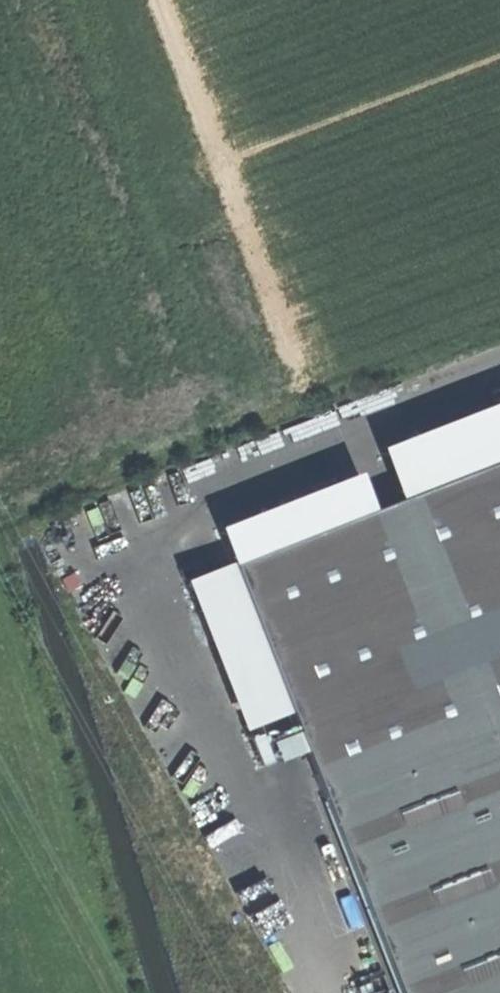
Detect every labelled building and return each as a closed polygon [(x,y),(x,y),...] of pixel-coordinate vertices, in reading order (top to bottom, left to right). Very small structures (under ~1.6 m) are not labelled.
[(399,992),(499,992),(499,460),(232,565),(399,992)]
